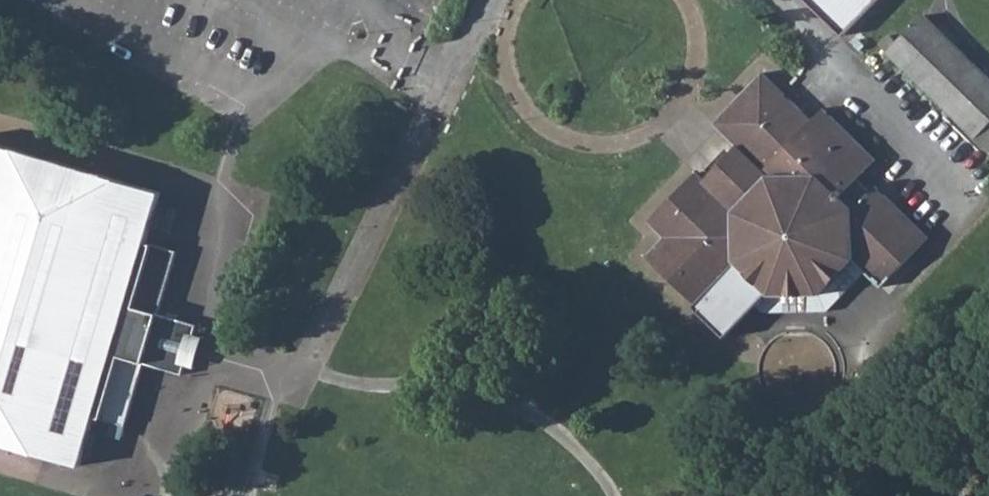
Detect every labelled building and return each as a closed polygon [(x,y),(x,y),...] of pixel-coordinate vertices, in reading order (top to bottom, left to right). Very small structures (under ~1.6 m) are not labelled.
[(842,34),(875,0),(807,0),(842,34)] [(887,52),(943,106),(988,153),(988,79),(924,15),(887,52)] [(646,254),(693,302),(735,260),(769,294),(819,294),(852,262),(880,289),(928,240),(875,187),(870,193),(857,180),(876,161),(823,109),(811,121),(763,74),(715,123),(737,145),(721,161),(704,179),(695,171),(647,219),(664,235),(646,254)] [(42,457),(62,387),(88,299),(123,182),(50,161),(0,147),(0,445),(42,457)] [(42,457),(79,468),(84,454),(94,418),(114,424),(110,436),(123,440),(144,364),(162,368),(182,373),(195,325),(158,314),(176,252),(143,242),(157,192),(123,182),(88,299),(62,387),(42,457)]
